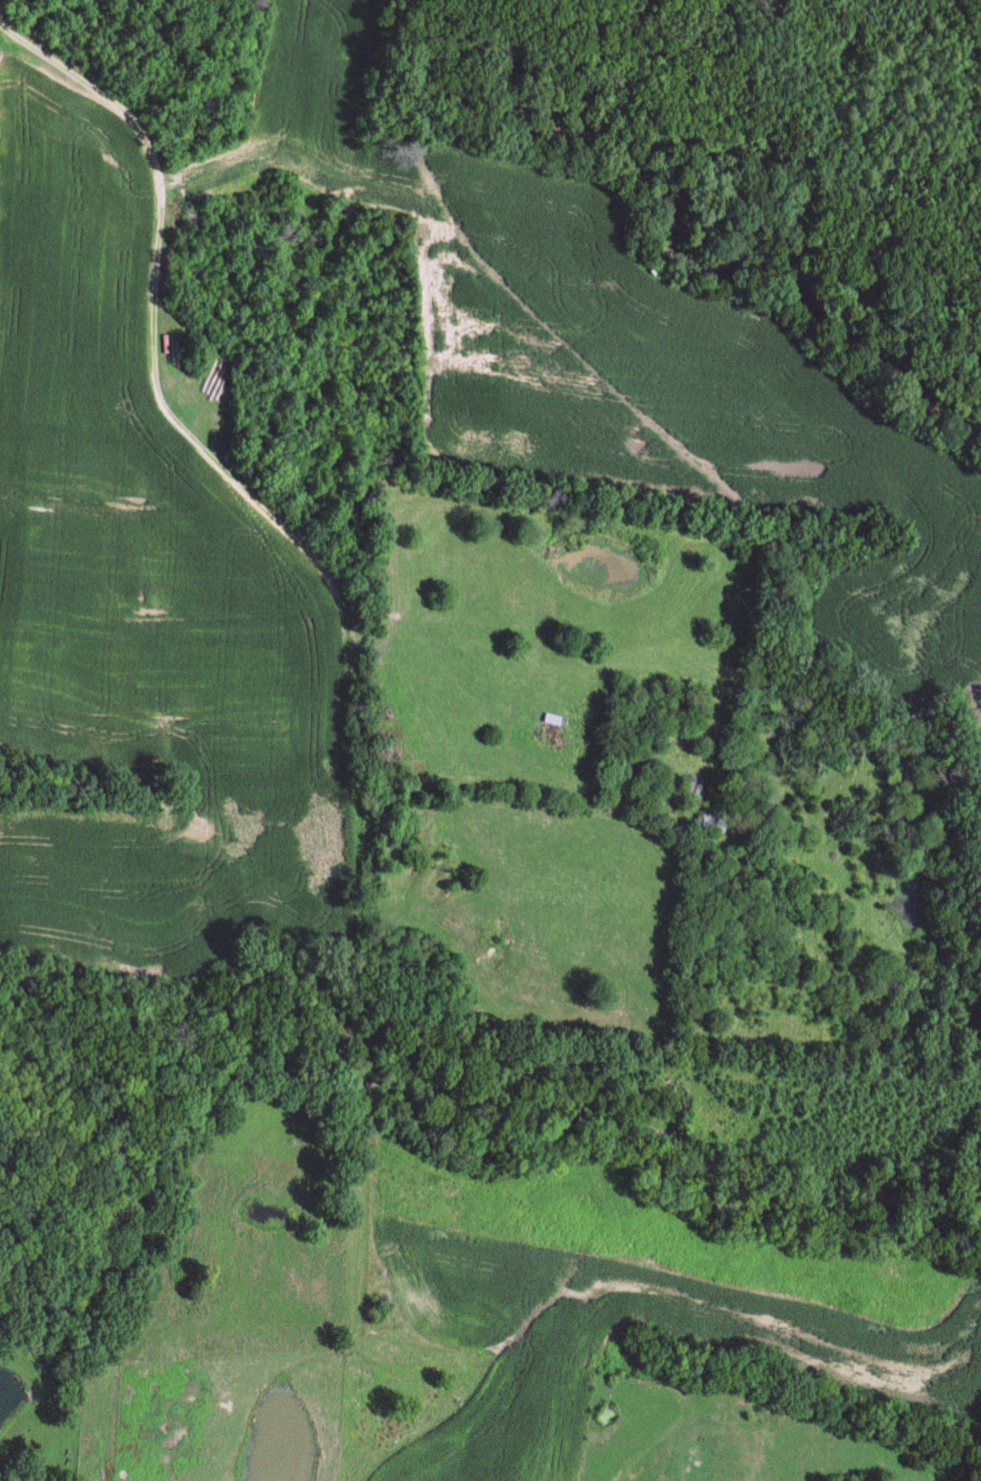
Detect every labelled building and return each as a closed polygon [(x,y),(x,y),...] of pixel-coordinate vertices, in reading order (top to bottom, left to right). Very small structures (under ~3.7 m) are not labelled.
[(720,815),(697,815),(697,833),(720,833),(720,815)]
